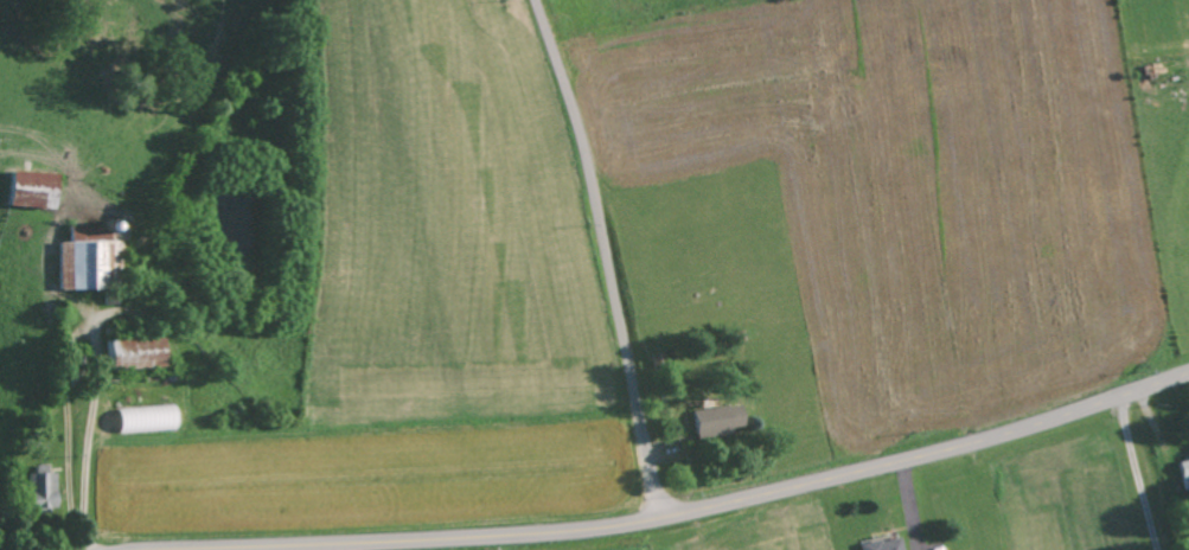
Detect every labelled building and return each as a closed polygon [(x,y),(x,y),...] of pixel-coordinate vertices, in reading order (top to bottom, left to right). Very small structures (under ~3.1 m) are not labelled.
[(56,208),(57,173),(12,171),(11,206),(56,208)] [(59,289),(103,290),(103,266),(108,266),(108,253),(122,253),(122,241),(112,241),(112,229),(69,229),(69,242),(59,242),(59,289)] [(164,368),(163,337),(104,339),(105,356),(111,356),(111,369),(164,368)] [(692,408),(694,437),(742,434),(741,405),(692,408)] [(1188,485),(1188,460),(1179,462),(1184,486),(1188,485)] [(55,473),(46,473),(45,464),(34,465),(34,473),(25,473),(27,509),(56,508),(55,473)] [(898,535),(858,545),(859,549),(901,549),(898,535)]
